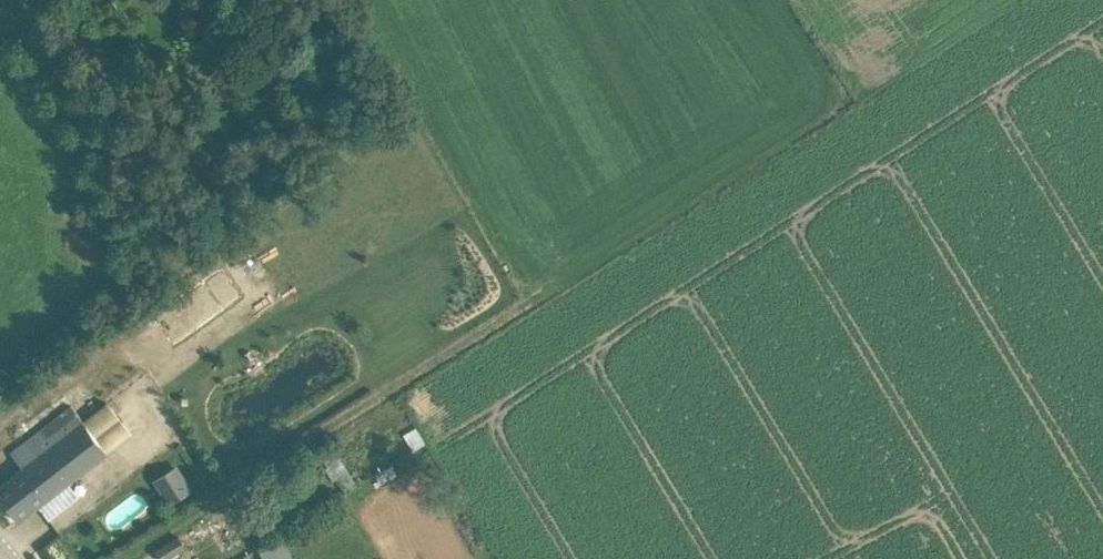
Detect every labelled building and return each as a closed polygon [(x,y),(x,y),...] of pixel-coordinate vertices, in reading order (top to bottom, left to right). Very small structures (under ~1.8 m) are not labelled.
[(395,398),(385,404),(391,412),(401,406),(395,398)] [(0,484),(0,496),(18,520),(108,450),(84,420),(72,404),(10,451),(23,467),(0,484)] [(385,447),(375,453),(384,468),(393,462),(385,447)] [(346,464),(333,472),(345,492),(362,479),(355,468),(350,471),(346,464)] [(176,487),(164,495),(169,502),(181,495),(176,487)] [(179,535),(158,549),(164,558),(186,545),(179,535)]
